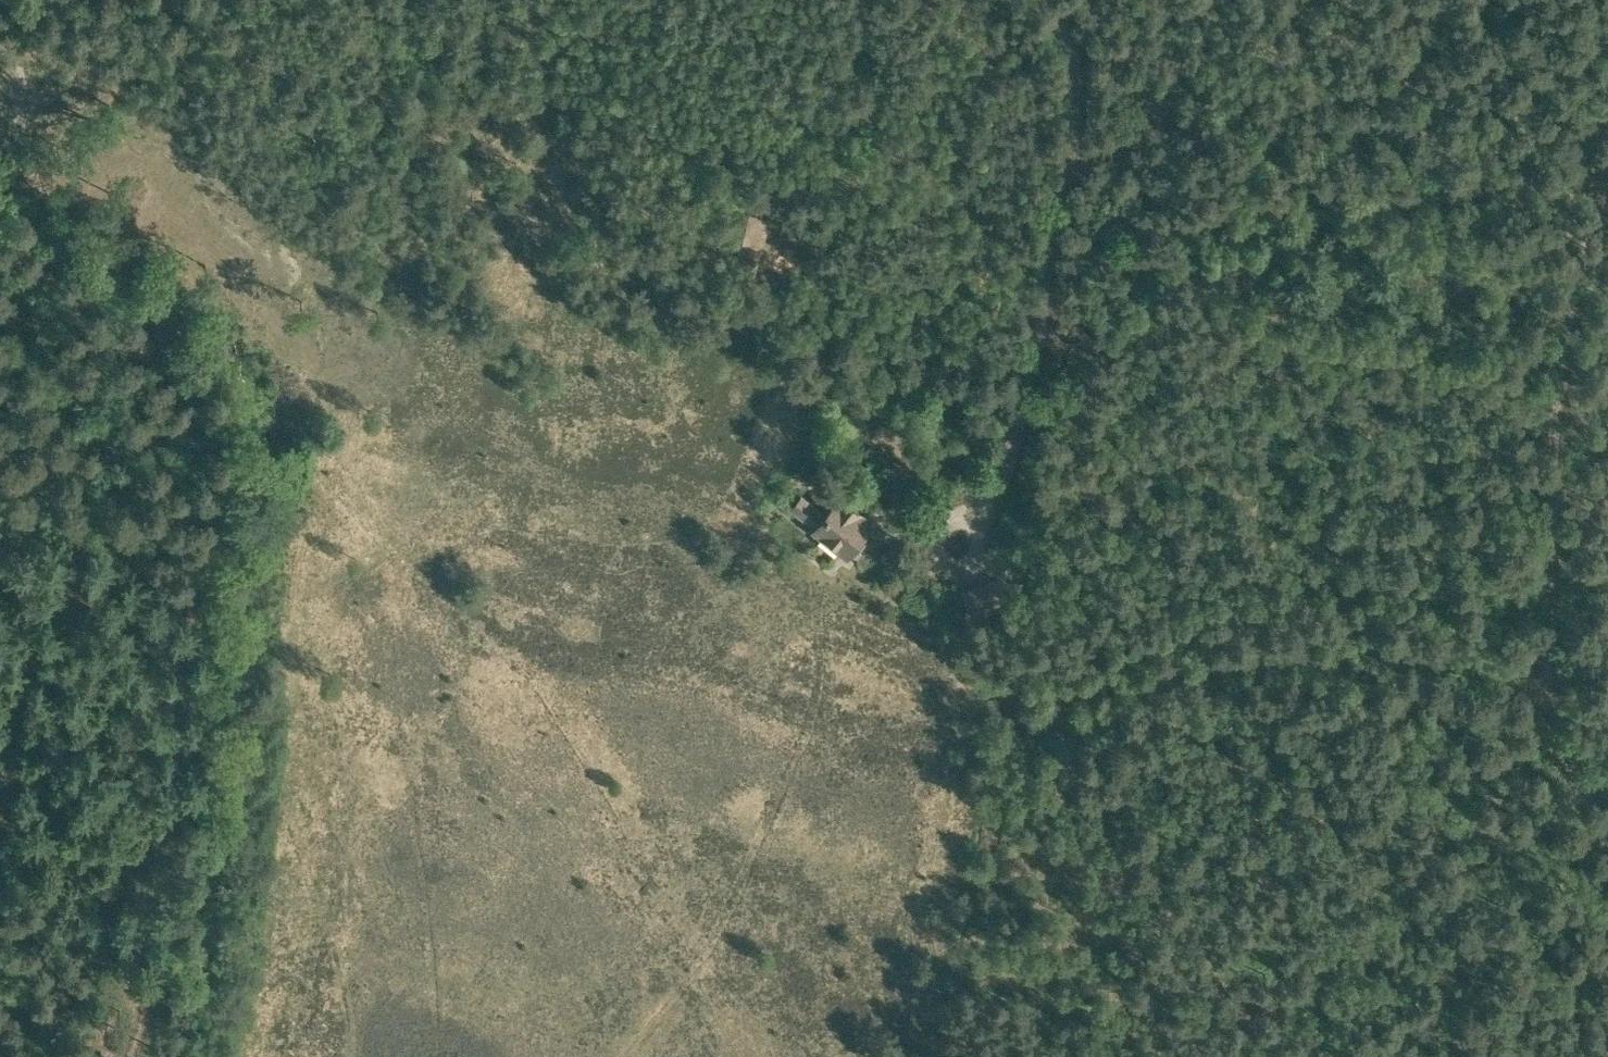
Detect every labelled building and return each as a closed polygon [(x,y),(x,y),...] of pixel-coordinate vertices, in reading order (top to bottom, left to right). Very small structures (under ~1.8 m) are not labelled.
[(847,555),(869,527),(859,519),(861,516),(839,498),(826,515),(802,495),(791,509),(815,528),(847,555)]
